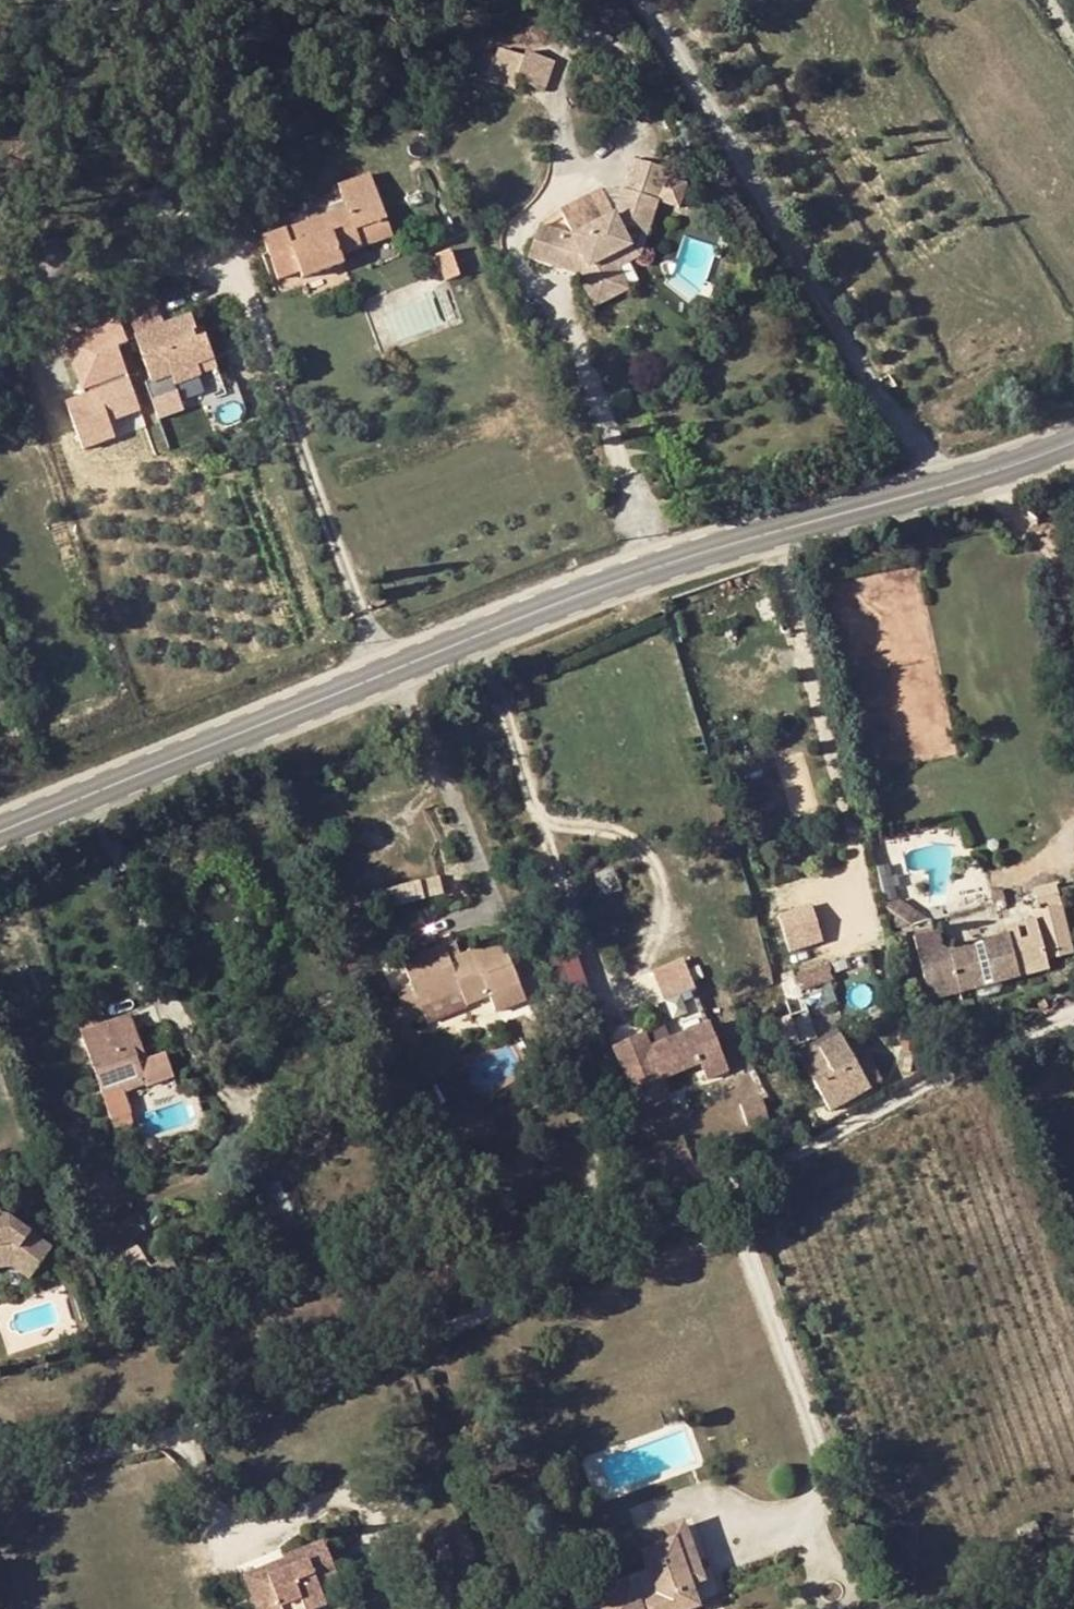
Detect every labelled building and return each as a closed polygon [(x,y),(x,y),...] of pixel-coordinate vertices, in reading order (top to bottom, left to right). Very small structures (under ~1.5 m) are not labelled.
[(559,39),(534,29),(524,53),(549,64),(559,39)] [(549,64),(524,53),(513,80),(542,93),(552,65),(549,64)] [(372,182),(368,174),(352,179),(355,188),(372,182)] [(352,179),(337,184),(340,192),(355,188),(352,179)] [(302,278),(343,263),(340,255),(363,247),(356,229),(385,218),(372,182),(355,188),(340,192),(345,209),(262,238),(278,279),(299,271),(302,278)] [(569,257),(578,274),(595,307),(618,295),(601,261),(630,247),(622,229),(628,225),(632,224),(649,229),(658,200),(622,189),(614,215),(571,236),(539,225),(527,257),(551,266),(555,253),(569,257)] [(356,229),(363,247),(392,237),(385,218),(356,229)] [(601,261),(618,295),(630,289),(620,268),(641,256),(649,229),(632,224),(628,225),(641,230),(633,253),(630,247),(601,261)] [(449,250),(436,255),(446,281),(458,275),(449,250)] [(555,253),(551,266),(578,274),(569,257),(555,253)] [(716,286),(705,282),(703,282),(701,290),(700,295),(712,299),(716,286)] [(201,375),(197,366),(213,360),(205,337),(194,341),(191,331),(195,329),(190,317),(164,327),(155,303),(117,317),(126,341),(134,339),(151,383),(171,376),(174,384),(201,375)] [(112,439),(107,421),(137,414),(113,311),(83,318),(86,332),(61,337),(74,395),(61,398),(72,448),(112,439)] [(197,366),(201,375),(216,369),(213,360),(197,366)] [(807,598),(810,617),(820,615),(817,596),(807,598)] [(391,902),(442,893),(439,877),(388,886),(391,902)] [(1028,938),(1021,940),(1020,938),(1010,940),(951,955),(941,948),(937,931),(917,936),(933,996),(1046,965),(1044,958),(1072,951),(1053,883),(1033,889),(1038,907),(1031,909),(1034,920),(1024,922),(1028,938)] [(907,921),(918,919),(921,913),(898,899),(889,914),(896,919),(907,921)] [(789,951),(822,940),(808,902),(775,914),(789,951)] [(1010,940),(1020,938),(1018,929),(1008,932),(1010,940)] [(460,989),(466,1004),(488,995),(518,982),(501,938),(449,959),(444,944),(402,961),(411,984),(396,989),(408,1019),(424,1013),(421,1004),(460,989)] [(551,982),(577,982),(577,949),(551,949),(551,982)] [(778,981),(784,999),(790,1017),(799,1041),(813,1037),(812,1035),(804,1011),(799,995),(796,987),(816,981),(813,975),(867,957),(865,950),(778,981)] [(683,956),(650,967),(661,998),(693,987),(683,956)] [(816,981),(868,963),(867,957),(813,975),(816,981)] [(494,1009),(525,997),(518,982),(488,995),(494,1009)] [(424,1013),(426,1019),(466,1004),(460,989),(421,1004),(424,1013)] [(122,1086),(144,1078),(139,1062),(135,1051),(142,1048),(130,1013),(81,1030),(113,1124),(133,1118),(125,1091),(122,1086)] [(817,1048),(815,1044),(798,1055),(830,1110),(869,1087),(879,1081),(864,1056),(854,1061),(839,1036),(817,1048)] [(640,1038),(613,1047),(619,1064),(633,1099),(660,1088),(640,1038)] [(147,1060),(146,1058),(142,1048),(135,1051),(139,1062),(147,1060)] [(146,1058),(147,1060),(153,1079),(173,1073),(166,1052),(146,1058)] [(619,1064),(608,1069),(620,1103),(633,1099),(619,1064)] [(125,1091),(146,1084),(144,1078),(122,1086),(125,1091)] [(626,1118),(666,1103),(660,1088),(633,1099),(620,1103),(626,1118)] [(740,1103),(746,1123),(765,1118),(760,1098),(740,1103)] [(625,1120),(620,1122),(629,1143),(632,1142),(625,1120)] [(619,1146),(629,1143),(620,1122),(612,1124),(619,1146)] [(276,1197),(249,1205),(255,1219),(280,1211),(276,1197)] [(336,1216),(340,1227),(362,1220),(359,1209),(336,1216)] [(34,1272),(51,1248),(5,1216),(0,1215),(0,1258),(12,1257),(34,1272)] [(121,1254),(144,1294),(160,1285),(137,1245),(121,1254)] [(29,1279),(34,1272),(12,1257),(0,1258),(0,1268),(10,1267),(29,1279)] [(674,1539),(689,1584),(705,1579),(683,1520),(638,1535),(643,1549),(674,1539)] [(643,1549),(641,1550),(648,1571),(617,1581),(620,1590),(585,1602),(587,1608),(685,1608),(696,1605),(689,1584),(674,1539),(643,1549)] [(280,1608),(307,1608),(325,1602),(319,1587),(338,1580),(324,1542),(284,1557),(286,1560),(288,1569),(268,1576),(265,1568),(246,1575),(259,1608),(273,1608),(280,1607),(280,1608)] [(288,1569),(286,1560),(265,1568),(268,1576),(288,1569)]
